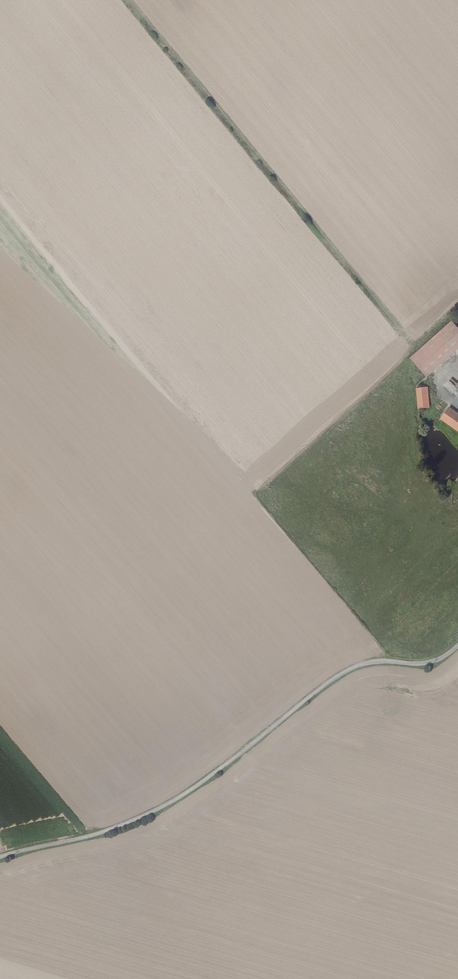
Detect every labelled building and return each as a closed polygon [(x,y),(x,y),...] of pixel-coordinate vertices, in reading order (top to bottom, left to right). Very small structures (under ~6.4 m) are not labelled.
[(457,345),(457,323),(453,318),(412,350),(418,360),(425,369),(426,370),(457,345)] [(411,365),(418,375),(425,369),(418,360),(411,365)] [(420,382),(423,403),(434,401),(431,380),(420,382)] [(443,385),(451,393),(456,388),(448,380),(443,385)] [(453,401),(444,410),(457,421),(457,404),(453,401)]
